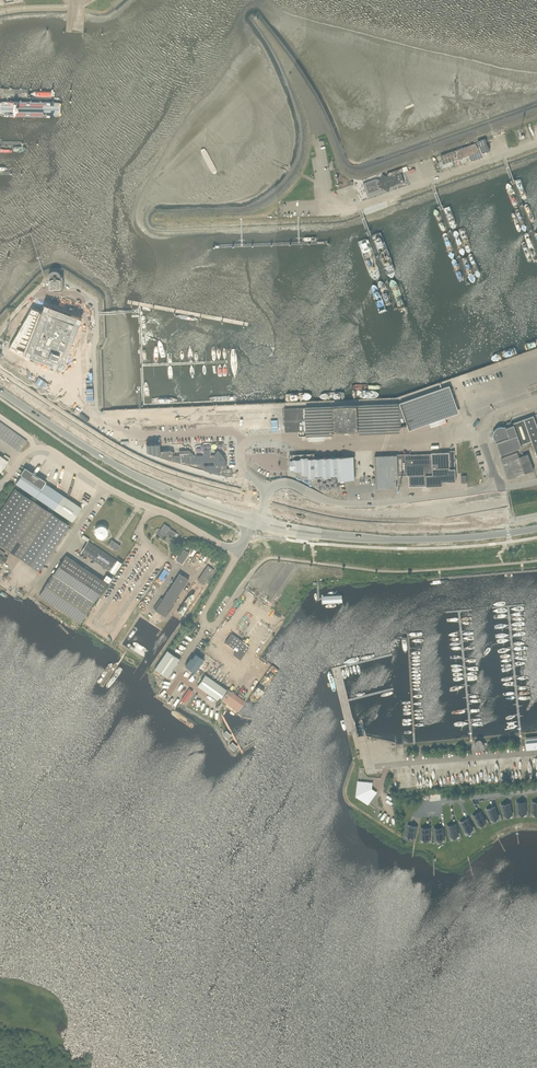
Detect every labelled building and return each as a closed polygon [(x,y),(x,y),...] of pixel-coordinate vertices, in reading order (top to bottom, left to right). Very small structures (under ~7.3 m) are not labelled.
[(468,145),(465,146),(468,155),(471,154),(474,153),(477,152),(480,150),(478,142),(474,143),(471,144),(468,145)] [(444,154),(440,155),(443,164),(446,162),(450,161),(453,160),(456,159),(459,158),(462,157),(465,156),(462,148),(459,149),(456,150),(453,151),(450,152),(447,153),(444,154)] [(381,188),(383,188),(388,190),(390,185),(391,186),(404,181),(401,171),(403,171),(402,168),(388,173),(389,175),(388,176),(387,177),(382,174),(380,180),(376,178),(363,183),(367,196),(382,190),(381,188)] [(46,271),(47,289),(58,288),(58,281),(60,281),(59,276),(57,276),(57,271),(46,271)] [(31,307),(8,347),(29,359),(31,356),(62,368),(76,330),(81,318),(44,303),(41,311),(31,307)] [(450,385),(398,403),(284,408),(285,432),(306,431),(306,436),(310,435),(310,440),(323,439),(323,435),(333,434),(333,429),(334,429),(334,432),(345,431),(345,432),(346,433),(349,433),(349,431),(358,431),(358,429),(400,427),(401,427),(401,425),(406,424),(406,425),(407,425),(408,425),(420,421),(423,425),(430,422),(432,426),(445,421),(444,417),(452,414),(450,410),(457,408),(450,385)] [(524,419),(531,440),(536,456),(536,425),(534,416),(524,419)] [(496,429),(493,430),(494,433),(494,436),(495,439),(497,441),(501,453),(522,446),(521,444),(531,440),(524,419),(513,423),(512,424),(511,422),(509,423),(507,424),(507,425),(506,426),(505,426),(504,426),(501,426),(498,427),(496,429)] [(178,442),(146,443),(146,451),(159,455),(160,456),(173,460),(191,465),(198,467),(207,470),(212,470),(211,472),(219,474),(226,476),(232,476),(232,468),(225,468),(225,466),(225,463),(224,462),(224,461),(223,458),(224,457),(223,455),(222,456),(220,454),(219,453),(217,451),(216,454),(211,455),(210,454),(210,450),(207,450),(203,450),(203,454),(202,455),(196,455),(193,455),(188,451),(178,451),(178,442)] [(398,470),(398,476),(409,475),(409,486),(442,485),(442,481),(448,481),(456,481),(454,450),(449,450),(449,452),(432,452),(432,453),(410,454),(410,453),(403,453),(404,470),(398,470)] [(501,458),(503,463),(518,457),(517,452),(501,458)] [(508,479),(533,469),(528,454),(518,457),(503,463),(505,468),(503,469),(504,471),(506,471),(508,479)] [(398,478),(398,476),(398,470),(397,455),(374,455),(376,488),(396,487),(396,478),(398,478)] [(296,463),(295,463),(295,467),(296,467),(296,469),(301,469),(302,474),(308,473),(308,477),(315,476),(315,480),(319,480),(321,480),(321,473),(322,473),(323,480),(339,479),(347,479),(347,478),(353,478),(353,479),(354,479),(354,459),(353,459),(353,457),(353,456),(331,457),(330,457),(315,458),(308,458),(308,459),(306,459),(296,460),(296,463)] [(72,521),(81,507),(63,495),(25,469),(15,483),(54,508),(72,521)] [(0,510),(0,544),(39,570),(69,524),(15,488),(0,510)] [(159,533),(158,536),(162,539),(166,533),(172,538),(176,532),(170,528),(170,527),(164,523),(160,529),(161,530),(160,533),(160,532),(159,533)] [(95,530),(95,531),(95,532),(95,533),(96,535),(97,535),(98,536),(99,537),(100,537),(101,537),(102,537),(104,537),(105,536),(106,535),(106,534),(107,533),(107,532),(107,531),(107,529),(107,528),(106,527),(105,526),(104,525),(103,525),(102,525),(101,524),(100,525),(98,525),(97,526),(96,527),(95,529),(95,530)] [(117,550),(120,545),(111,539),(108,544),(117,550)] [(116,559),(88,541),(81,551),(109,570),(116,559)] [(182,563),(189,553),(184,549),(176,560),(182,563)] [(80,622),(94,602),(107,582),(66,555),(39,595),(80,622)] [(197,580),(204,584),(214,569),(207,565),(197,580)] [(164,615),(166,616),(173,605),(171,604),(188,579),(179,573),(162,598),(160,597),(153,608),(155,609),(164,615)] [(231,633),(225,642),(234,648),(235,646),(238,648),(233,655),(240,659),(248,647),(246,646),(247,644),(245,643),(231,633)] [(154,668),(167,677),(179,658),(167,650),(154,668)] [(189,660),(186,664),(195,670),(196,669),(199,664),(203,659),(195,653),(192,658),(191,656),(188,660),(189,660)] [(219,700),(227,689),(205,674),(197,685),(219,700)] [(193,691),(189,688),(181,700),(185,702),(193,691)] [(227,702),(226,704),(237,711),(245,700),(229,689),(222,698),(227,702)] [(475,743),(475,749),(484,748),(483,742),(483,743),(482,742),(482,741),(481,740),(481,739),(480,739),(479,739),(478,739),(477,739),(476,740),(475,741),(475,742),(475,743)] [(367,804),(376,792),(371,789),(372,782),(357,781),(355,796),(367,804)] [(526,812),(526,802),(524,802),(524,801),(518,801),(518,805),(516,805),(517,813),(519,813),(525,813),(525,812),(526,812)] [(512,813),(510,804),(509,804),(509,803),(503,804),(503,808),(501,808),(503,816),(505,816),(511,814),(511,813),(512,813)] [(499,816),(495,807),(494,807),(493,806),(488,808),(489,812),(487,812),(490,820),(492,819),(498,817),(497,816),(499,816)] [(484,821),(486,820),(481,812),(480,813),(479,811),(474,814),(476,818),(474,819),(478,826),(479,825),(485,822),(484,821)] [(472,829),(471,828),(473,827),(469,819),(467,820),(467,818),(461,821),(463,824),(461,825),(465,833),(466,832),(472,829)] [(459,834),(456,825),(455,825),(455,823),(449,825),(450,828),(448,829),(450,837),(451,837),(457,835),(457,834),(459,834)] [(415,837),(417,827),(415,827),(416,826),(410,824),(409,828),(407,828),(405,836),(407,836),(413,838),(413,836),(415,837)] [(444,837),(443,828),(442,828),(442,826),(436,827),(436,831),(434,831),(435,839),(437,839),(443,838),(443,837),(444,837)] [(430,838),(430,829),(429,829),(429,827),(423,827),(423,831),(421,831),(421,839),(422,839),(429,839),(429,838),(430,838)]
